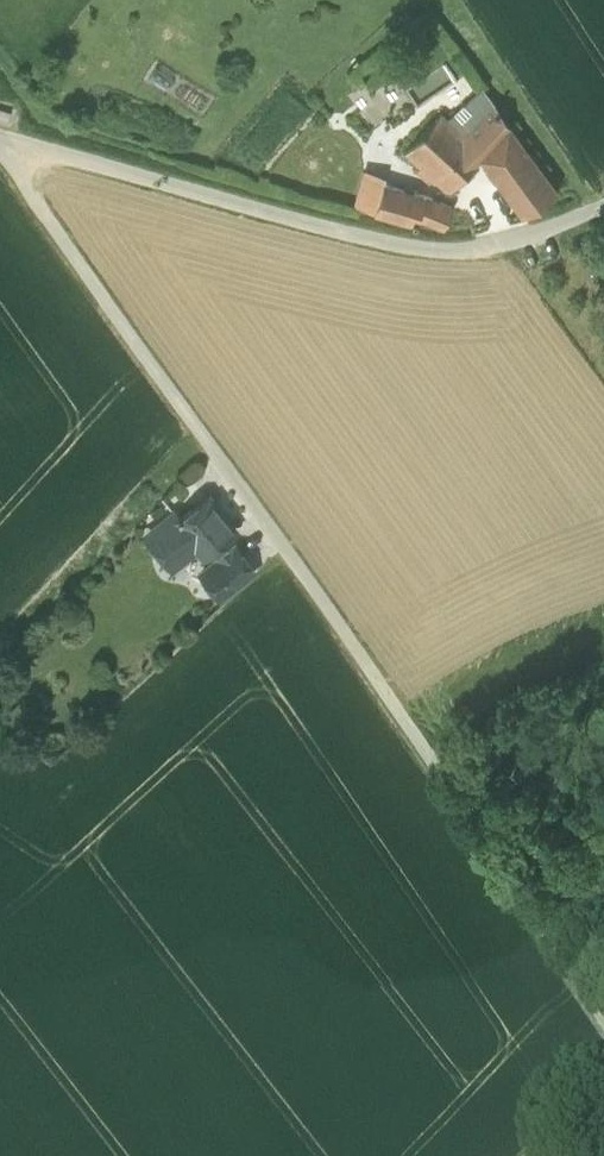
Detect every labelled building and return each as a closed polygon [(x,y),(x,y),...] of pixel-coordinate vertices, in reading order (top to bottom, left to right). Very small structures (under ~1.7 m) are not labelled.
[(480,157),(522,215),(557,190),(482,89),(448,121),(441,114),(406,152),(445,189),(451,189),(480,157)] [(357,206),(376,212),(384,184),(385,180),(366,174),(357,206)] [(425,196),(384,184),(376,212),(416,223),(419,216),(444,226),(451,207),(425,196)] [(169,563),(177,564),(198,547),(204,555),(212,548),(220,558),(231,550),(223,539),(235,530),(208,496),(182,517),(180,515),(178,517),(174,513),(152,531),(150,539),(169,563)] [(201,573),(220,597),(254,571),(235,546),(231,550),(220,558),(201,573)]
